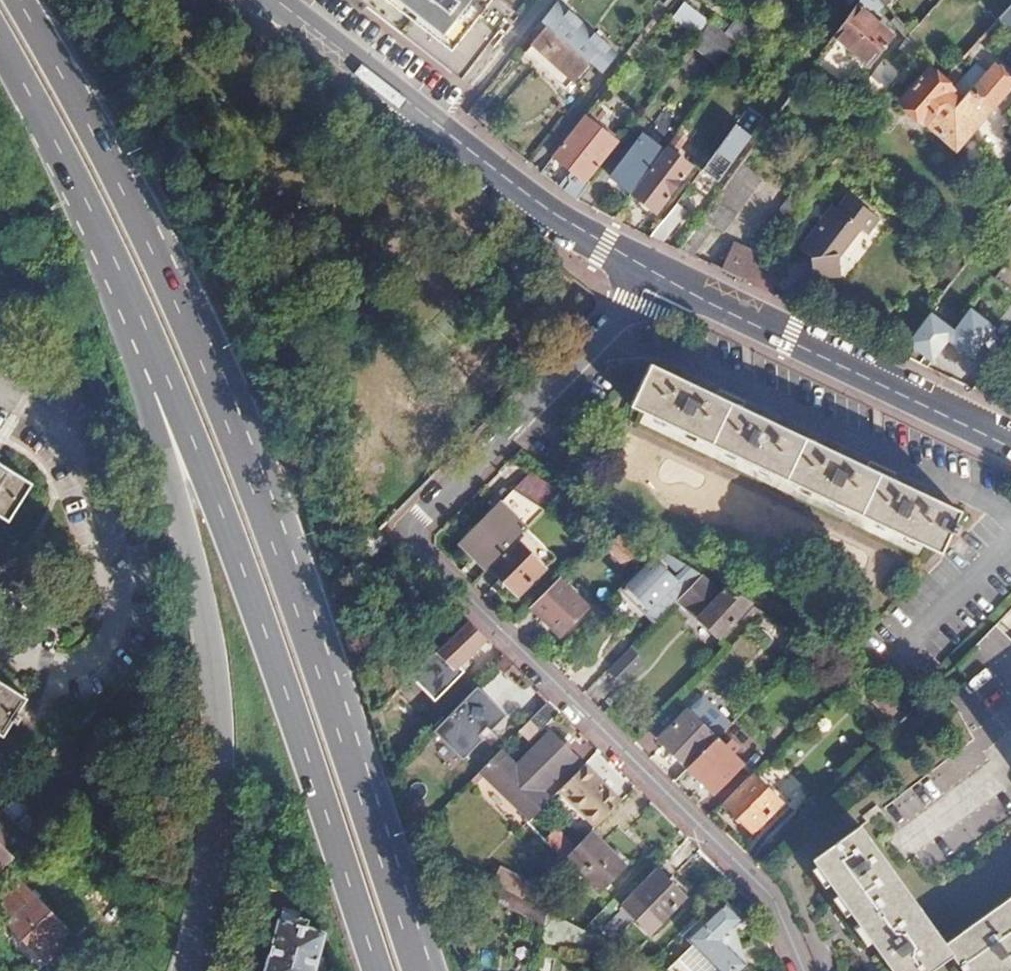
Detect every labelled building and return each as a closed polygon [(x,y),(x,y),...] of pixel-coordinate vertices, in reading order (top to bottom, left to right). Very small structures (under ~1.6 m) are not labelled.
[(458,80),(496,33),(500,37),(528,0),(357,0),(458,80)] [(847,11),(855,0),(834,0),(847,11)] [(910,32),(922,19),(934,7),(927,0),(926,0),(912,14),(900,0),(881,0),(910,32)] [(550,7),(571,24),(574,20),(553,3),(550,7)] [(683,4),(667,24),(693,44),(709,23),(683,4)] [(539,37),(544,30),(585,64),(587,62),(602,74),(614,60),(588,38),(591,34),(574,20),(571,24),(550,7),(531,31),(539,37)] [(891,35),(855,8),(834,37),(869,65),(891,35)] [(1000,20),(1010,30),(1010,8),(1000,20)] [(928,27),(922,19),(910,32),(912,35),(916,40),(928,27)] [(739,46),(709,23),(693,44),(690,48),(721,71),(739,46)] [(539,37),(531,48),(521,60),(560,93),(585,64),(544,30),(539,37)] [(591,34),(588,38),(614,60),(617,56),(591,34)] [(912,35),(902,47),(915,58),(923,48),(916,40),(912,35)] [(899,102),(956,151),(1010,90),(1010,83),(996,69),(972,95),(970,93),(962,102),(927,73),(899,102)] [(581,120),(547,164),(566,178),(562,184),(564,186),(561,189),(575,199),(587,184),(583,181),(613,144),(581,120)] [(749,136),(733,125),(699,171),(715,182),(749,136)] [(677,132),(655,162),(630,196),(656,215),(690,169),(673,156),(686,139),(677,132)] [(655,162),(635,147),(609,180),(630,196),(655,162)] [(764,179),(742,163),(704,214),(726,230),(764,179)] [(836,213),(830,208),(798,251),(808,261),(808,281),(833,281),(834,257),(854,232),(862,238),(875,221),(847,199),(836,213)] [(687,237),(663,220),(650,237),(678,250),(687,237)] [(695,226),(687,237),(678,250),(694,257),(711,236),(695,226)] [(983,242),(969,261),(922,324),(945,340),(1005,260),(983,242)] [(760,261),(734,248),(723,271),(745,281),(756,266),(760,261)] [(773,283),(756,266),(745,281),(767,291),(773,283)] [(994,283),(1010,291),(1010,270),(1002,266),(994,283)] [(1004,345),(989,331),(972,350),(989,364),(1004,345)] [(652,364),(631,403),(940,554),(959,512),(652,364)] [(9,519),(33,482),(0,462),(0,514),(9,519)] [(508,515),(498,506),(463,539),(489,566),(525,530),(563,494),(532,473),(502,501),(513,511),(508,515)] [(613,535),(606,528),(593,541),(600,548),(613,535)] [(544,547),(525,530),(489,566),(516,595),(543,568),(533,558),(544,547)] [(637,550),(621,535),(608,549),(624,564),(637,550)] [(663,568),(688,584),(666,606),(670,610),(674,605),(703,578),(658,551),(650,559),(663,568)] [(640,591),(656,606),(679,584),(663,568),(640,591)] [(558,577),(531,604),(560,633),(586,606),(558,577)] [(711,583),(703,578),(674,605),(681,611),(711,583)] [(749,605),(725,591),(697,618),(716,637),(743,611),(749,605)] [(749,605),(743,611),(748,614),(755,621),(761,614),(749,605)] [(755,621),(748,614),(734,628),(741,635),(755,621)] [(484,636),(466,619),(447,637),(463,653),(465,655),(484,636)] [(1010,727),(1010,636),(1004,626),(955,657),(972,684),(950,697),(981,746),(1010,727)] [(447,637),(440,645),(425,659),(440,675),(463,653),(447,637)] [(808,647),(799,655),(798,656),(796,658),(804,666),(817,653),(809,645),(808,647)] [(608,705),(650,663),(632,646),(591,688),(608,705)] [(504,656),(496,664),(511,680),(520,672),(504,656)] [(440,675),(425,659),(407,677),(424,694),(442,677),(440,675)] [(4,733),(13,718),(18,721),(23,714),(18,710),(27,696),(0,679),(0,731),(4,733)] [(548,700),(537,689),(518,708),(528,719),(548,700)] [(879,693),(871,700),(881,709),(888,702),(879,693)] [(548,700),(528,719),(519,728),(531,740),(560,712),(553,704),(548,700)] [(471,705),(452,724),(478,750),(495,732),(484,721),(486,719),(471,705)] [(687,711),(659,739),(687,767),(715,739),(687,711)] [(444,731),(436,724),(423,736),(431,744),(444,731)] [(483,764),(478,769),(529,818),(550,797),(542,789),(576,756),(551,731),(516,764),(500,747),(483,764)] [(721,744),(715,739),(687,767),(712,792),(741,764),(729,751),(735,744),(729,737),(721,744)] [(560,788),(597,825),(620,801),(583,764),(560,788)] [(780,802),(751,773),(723,802),(751,830),(780,802)] [(944,945),(858,824),(813,857),(892,970),(926,970),(950,954),(962,970),(1009,970),(1010,969),(1010,897),(944,945)] [(567,858),(575,848),(556,830),(546,840),(563,857),(565,856),(567,858)] [(592,831),(567,858),(601,891),(627,865),(592,831)] [(11,856),(0,844),(0,867),(11,856)] [(684,893),(659,869),(635,894),(659,917),(684,893)] [(529,885),(506,873),(500,887),(502,888),(523,898),(529,885)] [(0,896),(0,921),(35,955),(51,939),(60,929),(14,882),(0,896)] [(502,888),(500,898),(549,923),(550,912),(524,899),(523,898),(502,888)] [(724,902),(692,937),(728,970),(737,970),(748,959),(722,935),(740,916),(724,902)] [(614,916),(605,908),(584,929),(596,935),(614,916)] [(550,912),(549,923),(579,939),(584,929),(550,912)] [(275,920),(260,970),(309,970),(318,932),(304,927),(305,920),(294,918),(292,924),(275,920)] [(59,947),(51,939),(35,955),(42,963),(59,947)] [(606,940),(604,953),(626,963),(633,954),(606,940)]
